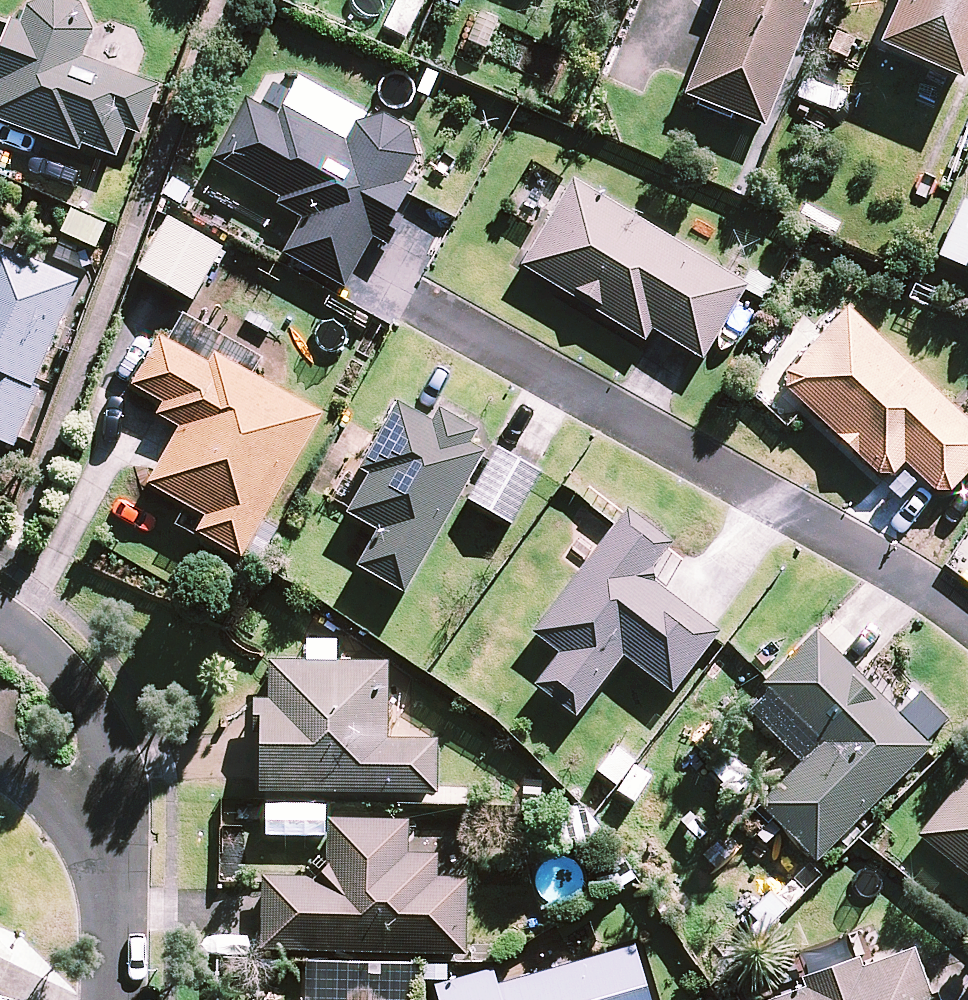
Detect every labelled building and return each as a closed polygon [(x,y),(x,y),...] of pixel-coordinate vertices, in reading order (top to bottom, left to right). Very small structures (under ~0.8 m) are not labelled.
[(0,47),(0,121),(113,162),(126,126),(139,131),(155,86),(79,58),(97,10),(69,0),(40,0),(9,22),(0,47)] [(684,95),(764,126),(813,0),(721,0),(684,95)] [(878,43),(959,80),(967,60),(967,0),(897,0),(878,43)] [(505,22),(478,8),(463,40),(490,54),(505,22)] [(217,164),(281,197),(276,207),(303,220),(284,256),(343,286),(369,235),(381,241),(409,185),(402,182),(418,150),(407,129),(380,115),(362,119),(348,146),(284,114),(280,120),(247,104),(217,164)] [(743,286),(569,182),(519,264),(644,339),(650,328),(700,358),(743,286)] [(962,195),(935,257),(967,271),(967,197),(962,195)] [(70,208),(58,234),(98,253),(110,227),(70,208)] [(220,248),(168,218),(139,269),(191,299),(220,248)] [(0,245),(0,442),(13,447),(41,384),(34,382),(79,279),(0,245)] [(776,345),(785,353),(748,392),(786,428),(807,406),(876,471),(894,473),(905,461),(942,496),(967,469),(967,424),(847,310),(823,336),(803,317),(776,345)] [(185,311),(168,342),(160,338),(133,386),(163,402),(156,414),(181,427),(149,485),(205,516),(197,532),(241,556),(320,414),(253,378),(265,355),(185,311)] [(538,471),(492,443),(438,409),(429,424),(398,405),(360,467),(369,473),(346,511),(378,531),(357,564),(400,591),(460,494),(505,523),(538,471)] [(670,544),(627,510),(532,631),(560,653),(535,685),(573,715),(622,653),(670,691),(717,632),(645,576),(670,544)] [(928,747),(815,635),(743,707),(799,763),(758,804),(814,860),(928,747)] [(387,662),(269,660),(268,700),(259,700),(258,789),(438,792),(439,738),(386,737),(387,662)] [(919,834),(967,875),(967,776),(919,834)] [(469,821),(328,817),(326,878),(262,876),(260,947),(463,953),(465,875),(437,874),(437,856),(468,857),(469,821)] [(635,945),(497,986),(492,970),(434,987),(438,999),(651,999),(635,945)] [(855,968),(851,959),(799,978),(803,989),(773,999),(934,999),(914,946),(855,968)] [(416,961),(308,956),(306,999),(414,999),(416,961)]
